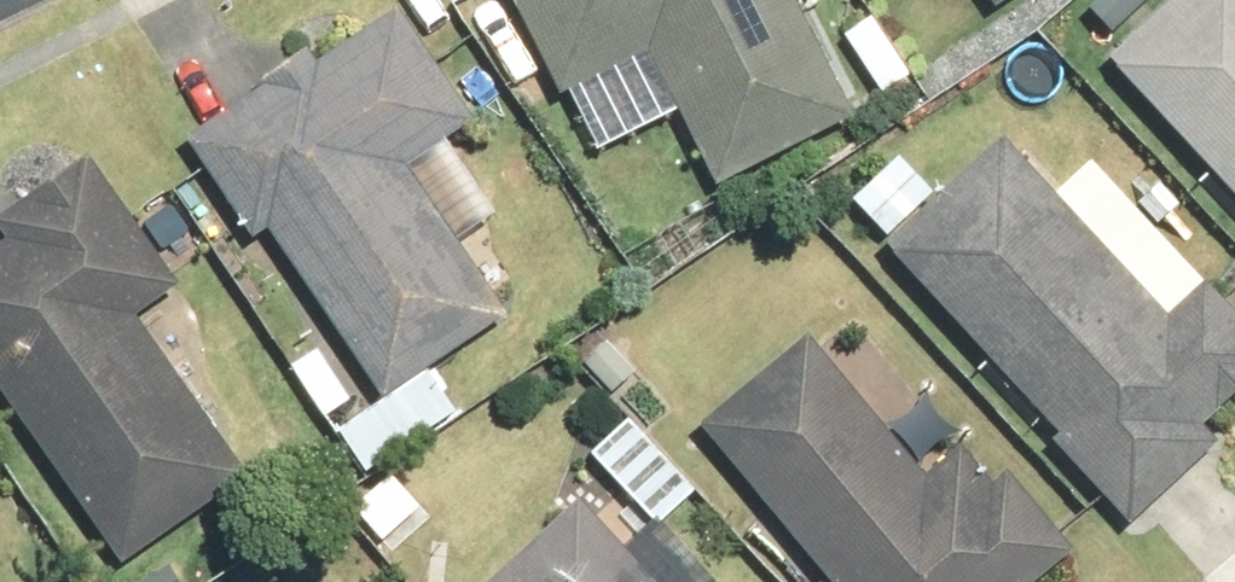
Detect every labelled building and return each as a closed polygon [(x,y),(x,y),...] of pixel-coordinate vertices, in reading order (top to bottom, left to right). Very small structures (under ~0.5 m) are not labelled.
[(558,92),(648,46),(717,180),(851,112),(793,0),(510,0),(558,92)] [(1082,7),(1109,34),(1143,0),(1089,0),(1082,7)] [(1103,58),(1234,196),(1234,0),(1164,0),(1103,58)] [(183,137),(250,238),(265,229),(381,401),(508,316),(406,164),(474,119),(397,3),(312,59),(304,47),(258,78),(262,84),(183,137)] [(881,239),(1059,431),(1049,439),(1127,523),(1218,440),(1202,422),(1234,391),(1234,313),(1203,278),(1166,312),(999,131),(930,192),(886,235),(881,239)] [(0,245),(0,387),(118,561),(245,475),(135,313),(176,285),(88,155),(0,215),(0,224),(10,239),(0,245)] [(831,581),(1026,581),(1069,546),(1005,472),(991,484),(959,446),(925,474),(805,333),(697,425),(831,581)] [(629,418),(589,456),(658,529),(698,491),(629,418)] [(577,499),(489,581),(656,581),(577,499)]
